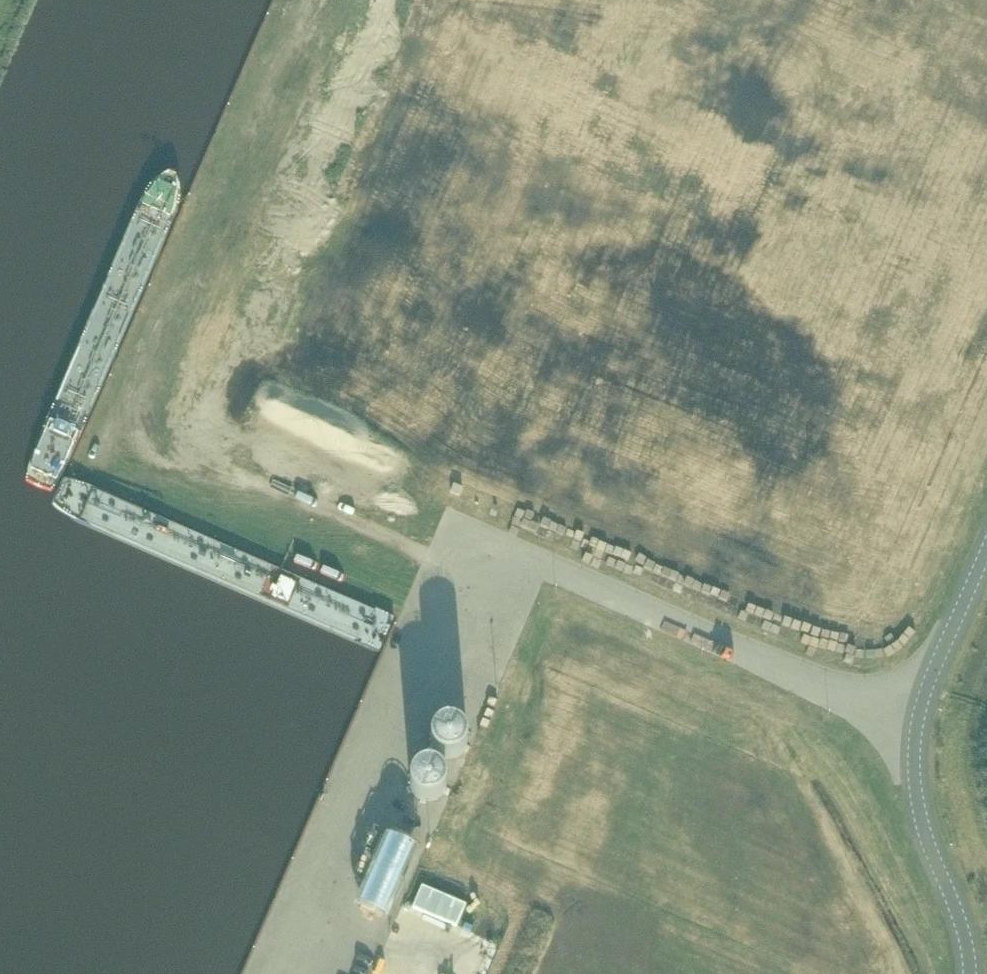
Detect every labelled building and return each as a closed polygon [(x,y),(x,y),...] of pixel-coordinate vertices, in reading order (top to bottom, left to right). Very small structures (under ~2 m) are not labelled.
[(470,680),(472,687),(476,692),(483,693),(489,692),(494,687),(496,681),(495,674),(490,669),(483,667),(476,669),(472,674),(470,680)] [(457,711),(459,718),(463,722),(470,724),(476,723),(481,718),(483,711),(482,705),(477,700),(470,698),(463,700),(459,705),(457,711)] [(443,743),(444,750),(449,755),(456,757),(462,755),(467,751),(469,744),(467,737),(462,732),(455,730),(449,732),(444,737),(443,743)] [(429,774),(431,780),(436,785),(442,787),(449,786),(454,781),(456,774),(454,767),(449,763),(442,761),(436,763),(431,768),(429,774)] [(416,805),(418,812),(423,816),(429,818),(436,817),(441,812),(443,805),(441,799),(436,794),(429,792),(423,794),(418,799),(416,805)] [(468,907),(424,888),(415,908),(459,928),(468,907)]
